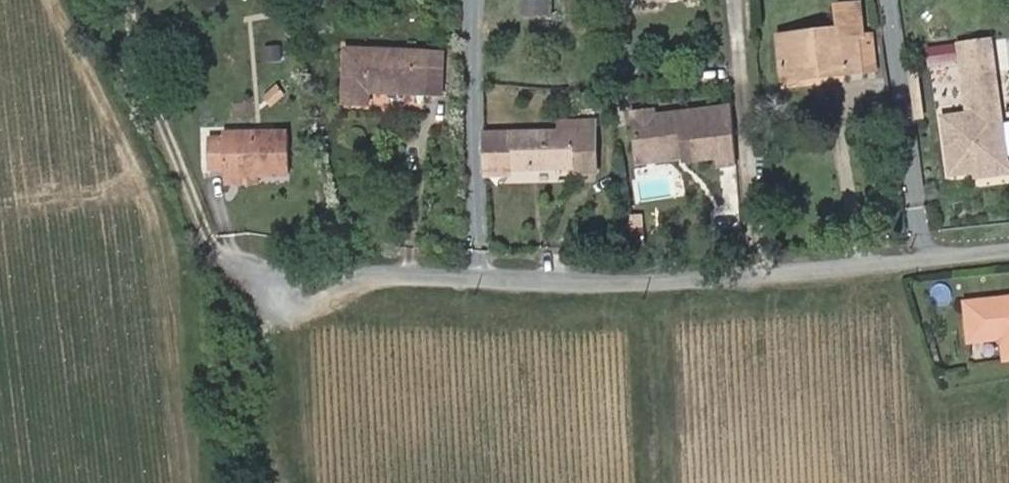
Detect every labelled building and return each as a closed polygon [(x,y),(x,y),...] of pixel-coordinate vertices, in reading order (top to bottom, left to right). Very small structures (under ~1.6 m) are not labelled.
[(551,0),(521,0),(521,16),(551,16),(551,0)] [(839,29),(790,34),(792,52),(780,54),(779,54),(782,81),(826,76),(826,70),(842,68),(842,74),(861,72),(858,36),(863,35),(859,3),(836,5),(839,29)] [(780,54),(792,52),(790,34),(777,36),(779,54),(780,54)] [(875,70),(871,34),(863,35),(858,36),(861,72),(875,70)] [(996,38),(999,69),(1008,68),(1008,37),(996,38)] [(993,55),(991,41),(964,45),(965,59),(993,55)] [(954,62),(951,45),(926,49),(929,66),(954,62)] [(268,62),(281,61),(281,47),(267,47),(268,62)] [(441,95),(443,53),(346,49),(343,103),(368,104),(368,92),(441,95)] [(995,73),(993,55),(965,59),(967,77),(995,73)] [(922,120),(915,66),(907,67),(914,121),(922,120)] [(1006,156),(1002,123),(995,73),(967,77),(972,113),(941,117),(949,175),(973,172),(997,169),(1007,159),(1006,156)] [(273,104),(283,94),(276,87),(266,96),(273,104)] [(654,123),(653,113),(652,106),(632,108),(633,124),(654,123)] [(730,107),(653,113),(654,123),(633,124),(635,155),(665,153),(672,143),(682,143),(683,160),(716,157),(717,165),(734,164),(730,107)] [(593,174),(592,124),(557,124),(557,134),(484,135),(484,174),(503,174),(503,169),(571,169),(571,175),(593,174)] [(289,173),(289,133),(223,134),(223,136),(208,136),(208,171),(223,171),(223,174),(258,174),(289,173)] [(665,153),(635,155),(636,164),(683,160),(682,143),(672,143),(665,153)] [(1008,173),(1008,161),(1006,156),(1007,159),(997,169),(973,172),(974,178),(1008,173)] [(258,182),(258,174),(223,174),(223,182),(258,182)] [(965,303),(969,341),(1003,337),(1005,359),(1008,359),(1008,298),(965,303)]
